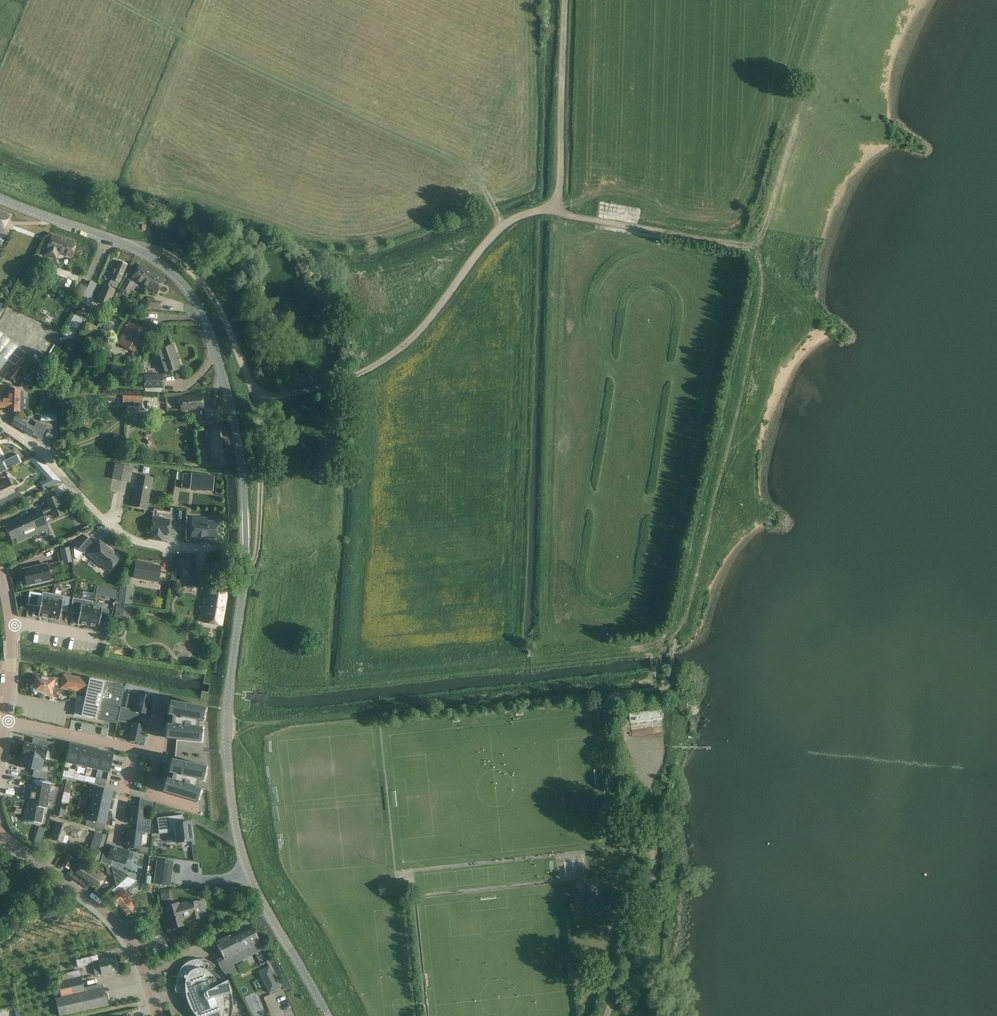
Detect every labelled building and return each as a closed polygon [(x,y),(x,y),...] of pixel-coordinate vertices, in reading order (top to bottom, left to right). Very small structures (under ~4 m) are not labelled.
[(4,233),(11,216),(0,211),(0,231),(4,233)] [(45,255),(56,259),(58,252),(71,257),(73,252),(76,242),(52,235),(47,249),(45,255)] [(111,286),(117,288),(127,265),(118,261),(111,279),(110,283),(112,284),(111,286)] [(132,277),(157,293),(165,280),(140,264),(132,277)] [(127,294),(135,282),(128,278),(128,279),(126,278),(120,288),(122,289),(121,290),(127,294)] [(90,281),(80,303),(89,307),(93,298),(91,297),(97,284),(90,281)] [(77,284),(73,291),(79,294),(83,287),(77,284)] [(97,301),(109,307),(116,290),(104,285),(97,301)] [(147,298),(146,308),(150,309),(161,310),(162,302),(155,302),(155,299),(147,298)] [(90,310),(81,305),(78,310),(87,315),(90,310)] [(49,356),(62,334),(39,321),(26,343),(49,356)] [(129,322),(118,343),(134,352),(145,331),(129,322)] [(87,323),(84,328),(95,333),(97,328),(87,323)] [(107,339),(104,345),(111,349),(114,343),(107,339)] [(103,345),(97,343),(93,341),(88,351),(92,353),(98,355),(103,345)] [(172,345),(157,351),(160,360),(164,374),(181,368),(178,359),(176,360),(174,354),(175,354),(172,345)] [(132,354),(129,360),(135,363),(138,357),(132,354)] [(7,375),(14,382),(23,371),(16,365),(7,375)] [(144,377),(144,388),(163,387),(163,377),(144,377)] [(0,398),(0,408),(7,408),(7,411),(19,412),(19,402),(20,390),(8,390),(8,399),(0,398)] [(202,395),(180,397),(181,410),(203,408),(202,395)] [(142,397),(128,396),(124,396),(123,406),(142,407),(142,397)] [(31,436),(35,429),(15,417),(11,424),(31,436)] [(205,431),(211,468),(233,464),(227,428),(205,431)] [(18,454),(2,462),(3,464),(6,470),(22,462),(18,454)] [(37,455),(29,459),(31,462),(47,479),(40,483),(44,491),(60,483),(62,482),(61,481),(55,474),(38,455),(37,455)] [(115,464),(112,479),(129,482),(132,467),(115,464)] [(191,473),(190,489),(213,492),(215,475),(191,473)] [(146,509),(152,478),(137,475),(132,506),(146,509)] [(14,492),(9,479),(0,484),(0,504),(1,507),(11,502),(12,505),(27,499),(17,491),(14,492)] [(65,514),(57,495),(46,500),(53,519),(65,514)] [(5,526),(12,539),(46,524),(40,510),(5,526)] [(150,532),(152,533),(166,535),(169,520),(153,518),(150,532)] [(191,537),(216,538),(217,522),(202,522),(202,519),(192,518),(191,537)] [(57,525),(52,527),(55,533),(60,531),(57,525)] [(83,535),(74,545),(82,553),(91,542),(83,535)] [(99,539),(86,554),(100,566),(101,565),(109,571),(119,559),(112,553),(113,551),(99,539)] [(69,547),(60,549),(63,564),(72,562),(69,547)] [(177,554),(177,569),(182,569),(182,580),(195,581),(196,554),(177,554)] [(135,561),(132,578),(158,582),(161,566),(135,561)] [(47,562),(22,568),(26,587),(51,581),(47,562)] [(120,585),(118,603),(131,604),(133,587),(120,585)] [(97,586),(96,594),(116,597),(117,588),(97,586)] [(227,593),(208,589),(203,622),(222,626),(227,593)] [(39,608),(38,616),(48,618),(53,594),(42,592),(42,594),(39,608)] [(53,594),(48,618),(59,620),(61,611),(67,612),(70,597),(64,596),(53,594)] [(73,597),(70,612),(79,614),(77,624),(87,626),(91,606),(92,606),(93,601),(73,597)] [(116,605),(114,620),(129,622),(131,607),(116,605)] [(91,606),(87,626),(98,628),(99,619),(102,608),(92,606),(91,606)] [(36,676),(33,692),(51,695),(51,694),(56,695),(57,688),(60,689),(60,688),(86,693),(85,696),(85,699),(79,698),(75,714),(82,716),(96,719),(116,723),(120,707),(123,693),(125,687),(105,682),(89,678),(89,679),(63,674),(62,679),(54,677),(53,680),(36,676)] [(120,707),(119,714),(138,718),(139,713),(148,715),(150,706),(152,696),(137,693),(135,702),(134,710),(126,708),(120,707)] [(166,724),(165,739),(177,740),(200,742),(201,727),(197,727),(198,721),(202,722),(204,707),(169,701),(166,715),(172,716),(171,724),(166,724)] [(662,710),(629,714),(630,722),(662,718),(662,710)] [(119,714),(117,721),(130,724),(129,731),(127,741),(142,744),(144,735),(146,725),(137,723),(138,718),(119,714)] [(25,743),(22,755),(44,760),(47,749),(52,750),(54,743),(39,739),(37,746),(25,743)] [(68,744),(63,764),(75,766),(79,746),(68,744)] [(636,744),(624,745),(626,765),(639,763),(636,744)] [(79,746),(75,766),(86,769),(90,749),(79,746)] [(90,749),(86,769),(97,771),(101,751),(90,749)] [(101,751),(97,771),(108,774),(113,753),(101,751)] [(21,756),(19,764),(20,765),(20,767),(34,771),(33,776),(46,779),(47,774),(47,772),(42,771),(44,760),(22,755),(22,757),(21,756)] [(163,793),(194,802),(194,803),(198,804),(203,789),(196,787),(198,780),(203,781),(205,766),(175,760),(171,759),(168,773),(173,774),(171,780),(166,779),(163,793)] [(34,782),(27,820),(40,822),(43,807),(46,807),(52,809),(53,809),(59,788),(58,787),(50,785),(34,782)] [(92,787),(90,798),(110,803),(112,791),(105,789),(92,787)] [(86,797),(83,809),(87,810),(107,814),(110,803),(90,798),(86,797)] [(131,805),(129,824),(137,825),(137,824),(144,824),(144,820),(146,809),(152,810),(153,802),(142,799),(140,798),(139,806),(131,805)] [(57,801),(54,815),(63,817),(66,804),(57,801)] [(87,810),(85,821),(105,825),(107,814),(87,810)] [(157,818),(159,834),(176,832),(177,842),(191,840),(189,822),(175,824),(174,816),(157,818)] [(61,819),(60,821),(87,829),(88,826),(61,819)] [(52,839),(62,843),(65,833),(79,838),(79,837),(85,839),(88,832),(82,830),(58,822),(52,839)] [(128,829),(126,848),(141,850),(143,833),(150,834),(151,825),(144,824),(137,824),(137,825),(136,830),(128,829)] [(106,835),(95,832),(87,858),(98,861),(106,835)] [(35,836),(33,843),(39,846),(42,838),(35,836)] [(173,867),(188,865),(185,842),(176,843),(176,845),(170,846),(173,867)] [(103,852),(100,862),(111,866),(112,861),(125,865),(127,858),(129,852),(129,850),(111,845),(109,853),(103,852)] [(80,849),(74,853),(78,859),(84,856),(80,849)] [(62,865),(68,869),(74,859),(68,855),(62,865)] [(152,860),(152,885),(168,885),(168,860),(152,860)] [(105,864),(107,874),(113,877),(115,886),(127,876),(111,866),(105,864)] [(97,871),(96,874),(81,865),(76,873),(99,887),(105,876),(97,871)] [(113,889),(116,893),(110,898),(125,915),(135,906),(127,898),(129,896),(124,891),(136,880),(127,876),(115,886),(115,888),(113,889)] [(167,889),(159,890),(159,892),(160,899),(168,898),(167,889)] [(164,907),(164,908),(166,907),(169,919),(168,920),(170,929),(185,925),(182,917),(190,915),(191,919),(200,918),(198,901),(179,905),(179,903),(164,907)] [(247,919),(239,924),(242,929),(245,934),(243,935),(245,941),(248,939),(253,951),(255,954),(263,949),(259,942),(259,941),(250,925),(247,919)] [(242,929),(216,942),(224,959),(235,954),(238,958),(253,951),(248,939),(245,941),(243,935),(245,934),(242,929)] [(91,957),(76,960),(77,967),(93,963),(95,975),(101,974),(101,975),(118,971),(115,956),(98,960),(92,962),(91,957)] [(196,1015),(232,1015),(232,1013),(233,1005),(232,996),(230,988),(227,980),(219,984),(216,980),(213,976),(209,972),(215,966),(213,963),(209,961),(206,960),(202,959),(198,959),(194,959),(191,960),(187,962),(184,964),(181,967),(179,970),(178,973),(177,976),(176,979),(176,982),(179,986),(177,987),(180,992),(184,990),(185,992),(186,999),(189,1006),(193,1012),(196,1015)] [(269,965),(258,971),(269,994),(281,988),(269,965)] [(81,975),(57,981),(61,997),(55,998),(59,1015),(108,1005),(104,988),(84,992),(81,975)]
